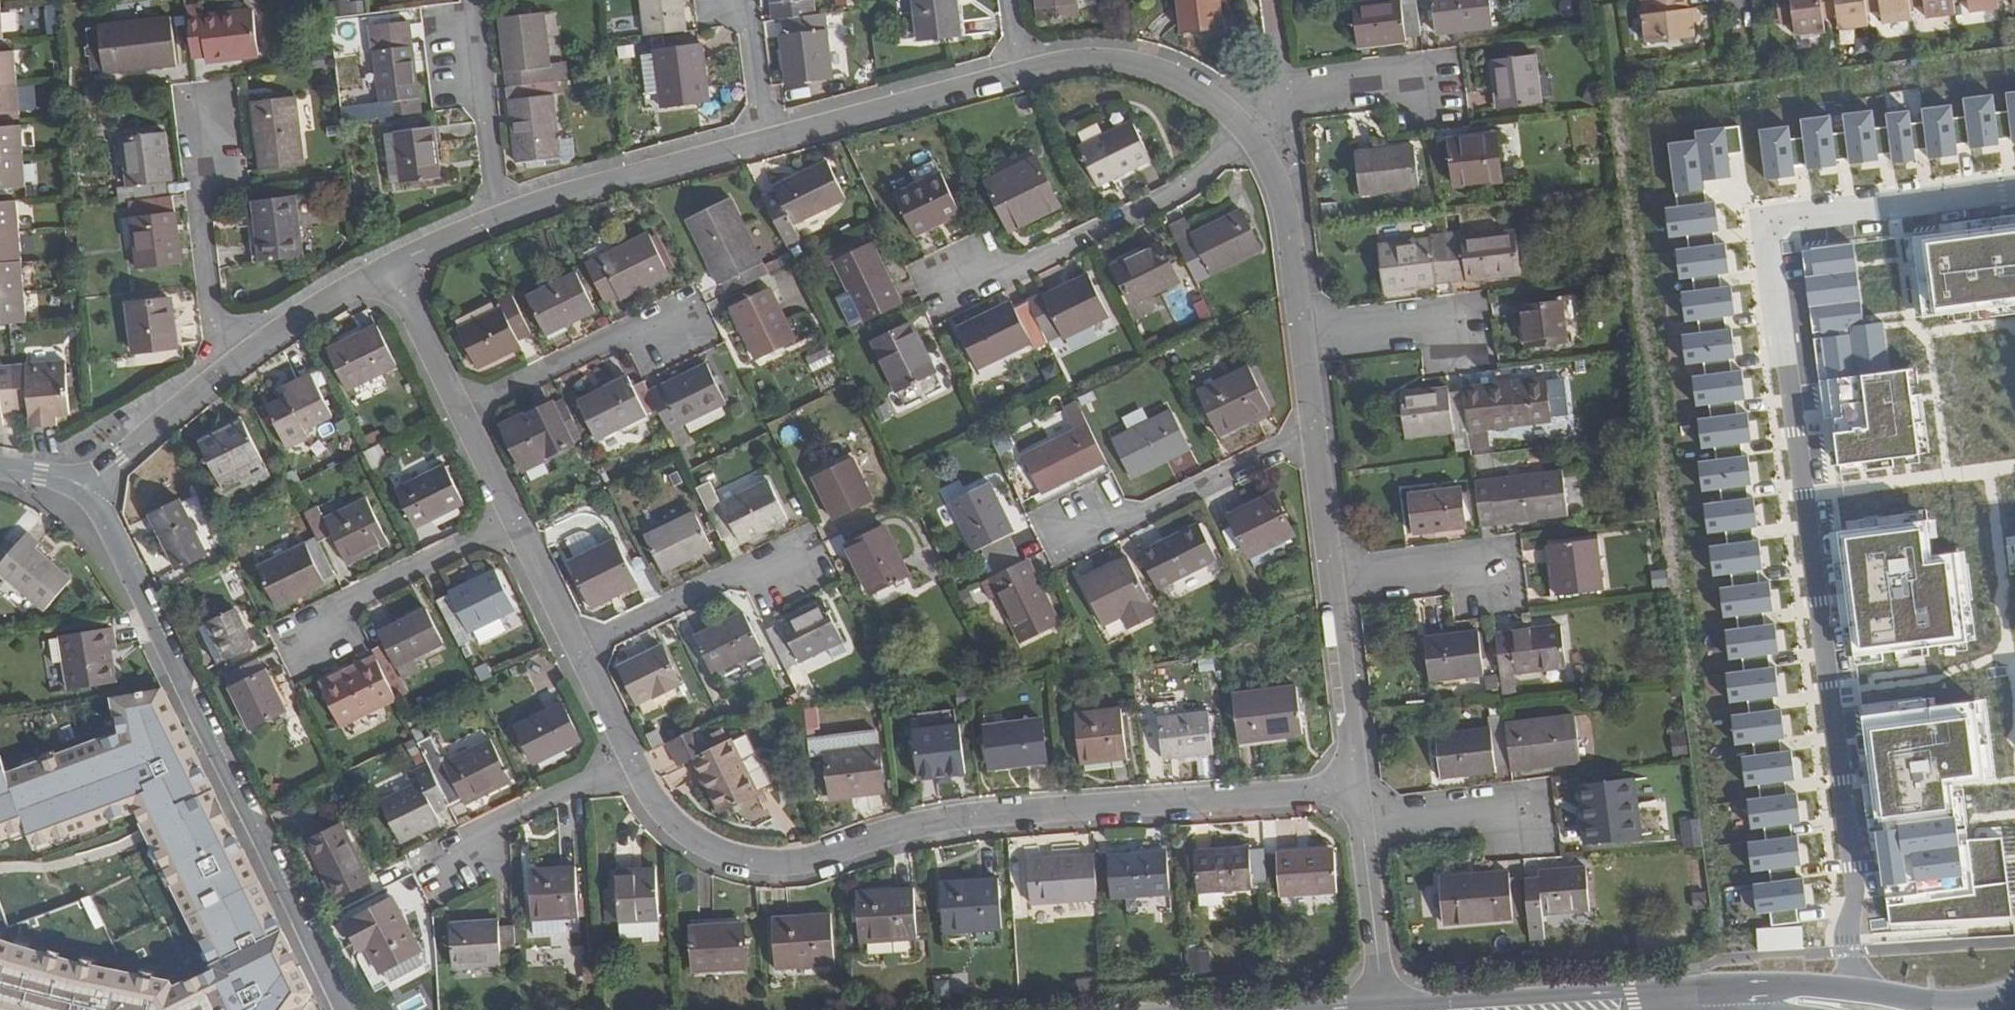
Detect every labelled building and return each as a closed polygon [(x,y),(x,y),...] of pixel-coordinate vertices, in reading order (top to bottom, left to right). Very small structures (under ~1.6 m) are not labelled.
[(646,36),(685,31),(682,0),(642,0),(646,36)] [(774,20),(783,19),(816,15),(814,0),(772,0),(774,20)] [(956,0),(914,0),(919,42),(961,38),(956,0)] [(1041,21),(1079,15),(1077,0),(1038,0),(1041,21)] [(1184,31),(1223,27),(1220,0),(1181,0),(1184,31)] [(1407,38),(1422,36),(1418,9),(1404,11),(1402,0),(1395,0),(1353,6),(1358,48),(1407,42),(1407,38)] [(1490,0),(1433,0),(1438,34),(1494,27),(1490,0)] [(1650,14),(1643,15),(1646,43),(1695,37),(1693,23),(1698,22),(1697,8),(1688,9),(1687,0),(1648,0),(1650,14)] [(1821,0),(1776,0),(1779,24),(1793,23),(1795,36),(1825,31),(1823,18),(1821,0)] [(1865,0),(1821,0),(1823,18),(1837,17),(1839,30),(1868,25),(1867,13),(1865,0)] [(1910,0),(1865,0),(1867,13),(1880,11),(1883,24),(1912,20),(1910,7),(1910,0)] [(1954,0),(1910,0),(1910,7),(1924,5),(1927,19),(1956,15),(1954,1),(1954,0)] [(1970,12),(1999,8),(1998,0),(1967,0),(1970,12)] [(332,14),(361,13),(361,1),(332,1),(332,14)] [(201,4),(186,6),(192,59),(207,58),(208,62),(258,56),(253,10),(202,16),(201,4)] [(1130,30),(1132,9),(1124,9),(1123,30),(1130,30)] [(543,14),(501,19),(509,88),(558,82),(569,81),(566,64),(550,66),(543,14)] [(787,86),(834,80),(825,14),(816,15),(783,19),(785,35),(781,35),(787,86)] [(105,72),(176,65),(171,18),(99,26),(105,71),(105,72)] [(410,21),(371,26),(374,51),(412,47),(410,21)] [(105,71),(99,28),(88,30),(94,72),(105,71)] [(709,102),(702,45),(654,50),(655,54),(642,56),(646,94),(660,92),(662,108),(709,102)] [(412,47),(374,51),(359,52),(365,104),(380,102),(381,118),(381,119),(420,114),(412,47)] [(16,81),(14,51),(0,52),(0,83),(16,81)] [(1539,78),(1536,55),(1494,60),(1499,108),(1554,101),(1551,76),(1539,78)] [(19,113),(16,81),(0,83),(0,115),(19,113)] [(553,95),(560,94),(558,82),(509,88),(518,164),(526,163),(526,168),(575,162),(574,138),(559,140),(553,95)] [(1580,101),(1596,107),(1603,91),(1588,84),(1580,101)] [(2006,94),(2012,145),(2014,145),(2014,93),(2006,94)] [(1993,94),(1964,97),(1970,149),(2002,146),(2001,139),(2011,138),(2008,111),(1995,112),(1993,94)] [(304,167),(296,98),(253,104),(261,172),(304,167)] [(380,102),(365,104),(340,106),(343,123),(381,118),(380,102)] [(1953,104),(1922,108),(1928,159),(1959,155),(1958,144),(1968,143),(1965,118),(1955,119),(1953,104)] [(1873,110),(1844,114),(1850,165),(1880,161),(1879,153),(1891,152),(1888,127),(1876,129),(1873,110)] [(1910,110),(1887,113),(1894,164),(1915,161),(1914,151),(1926,149),(1923,122),(1911,123),(1910,110)] [(1831,115),(1800,119),(1803,136),(1806,163),(1807,170),(1836,166),(1835,157),(1848,156),(1845,134),(1834,136),(1831,115)] [(1152,160),(1134,122),(1080,148),(1081,149),(1099,186),(1152,160)] [(1791,138),(1790,124),(1759,128),(1765,180),(1795,176),(1794,164),(1806,163),(1803,136),(1791,138)] [(23,156),(20,126),(0,127),(0,158),(23,156)] [(1740,126),(1697,131),(1703,180),(1731,177),(1729,154),(1743,153),(1740,126)] [(440,177),(434,128),(397,132),(402,182),(440,177)] [(390,184),(402,182),(397,132),(384,134),(390,184)] [(128,188),(117,190),(119,204),(129,202),(168,198),(167,184),(171,183),(165,134),(141,136),(122,138),(128,188)] [(1504,179),(1499,135),(1449,141),(1455,185),(1504,179)] [(1697,138),(1669,142),(1677,206),(1705,203),(1703,180),(1697,138)] [(1361,194),(1419,188),(1415,147),(1356,155),(1361,194)] [(1099,186),(1081,149),(1069,155),(1087,191),(1099,186)] [(1010,160),(1008,158),(993,165),(999,177),(1037,158),(1033,150),(1010,160)] [(25,187),(23,156),(0,158),(0,189),(25,187)] [(1012,231),(1061,207),(1037,158),(999,177),(989,182),(1012,231)] [(776,192),(764,198),(787,245),(800,239),(793,226),(846,199),(828,163),(774,189),(776,192)] [(961,213),(943,174),(897,196),(916,235),(961,213)] [(138,270),(181,264),(173,197),(168,198),(129,202),(138,270)] [(297,200),(297,197),(255,202),(262,263),(304,258),(301,228),(312,227),(308,198),(297,200)] [(721,285),(723,284),(728,294),(769,274),(764,264),(763,264),(731,199),(689,220),(721,285)] [(19,231),(17,200),(0,201),(0,233),(19,231)] [(1677,206),(1668,207),(1671,236),(1690,234),(1691,244),(1714,242),(1713,230),(1718,230),(1715,202),(1705,203),(1677,206)] [(1261,250),(1242,211),(1194,234),(1195,235),(1178,244),(1197,283),(1212,276),(1211,274),(1261,250)] [(1194,234),(1186,218),(1170,227),(1173,233),(1178,244),(1195,235),(1194,234)] [(1925,318),(2014,307),(2014,225),(1914,238),(1925,318)] [(22,261),(19,231),(0,233),(0,262),(22,261)] [(1461,231),(1446,232),(1453,283),(1467,281),(1522,274),(1517,231),(1463,237),(1461,231)] [(1439,283),(1439,285),(1453,283),(1446,232),(1431,234),(1432,241),(1380,247),(1385,290),(1439,283)] [(650,233),(588,264),(606,303),(620,296),(622,299),(670,276),(650,233)] [(1691,244),(1674,247),(1678,280),(1692,278),(1693,290),(1722,287),(1720,275),(1731,273),(1727,240),(1714,242),(1691,244)] [(866,322),(902,304),(872,244),(836,262),(851,292),(866,322)] [(1179,282),(1160,245),(1115,266),(1134,305),(1179,282)] [(799,246),(790,250),(794,258),(803,254),(799,246)] [(1855,246),(1804,252),(1814,334),(1852,330),(1853,336),(1815,340),(1820,381),(1826,424),(1835,423),(1836,433),(1840,467),(1920,457),(1910,371),(1890,373),(1884,324),(1865,326),(1855,246)] [(788,253),(777,258),(780,265),(791,260),(788,253)] [(25,291),(22,261),(0,262),(0,293),(25,291)] [(61,284),(72,284),(72,272),(61,273),(61,284)] [(596,311),(577,272),(528,296),(547,335),(596,311)] [(1043,294),(1030,301),(1046,334),(1050,342),(1051,345),(1064,339),(1110,317),(1089,275),(1044,296),(1043,294)] [(1181,286),(1163,294),(1175,321),(1193,313),(1181,286)] [(1693,290),(1684,291),(1688,320),(1701,318),(1702,330),(1724,328),(1723,316),(1733,315),(1729,286),(1722,287),(1693,290)] [(796,339),(773,290),(734,309),(758,358),(796,339)] [(10,324),(27,323),(25,291),(0,293),(0,325),(10,324)] [(851,292),(839,298),(853,328),(866,322),(851,292)] [(521,347),(518,341),(531,333),(512,293),(498,300),(502,307),(459,329),(478,368),(521,347)] [(178,348),(171,300),(127,306),(133,354),(178,348)] [(1013,301),(958,327),(963,338),(970,352),(979,369),(1033,344),(1036,349),(1050,342),(1046,334),(1030,301),(1016,307),(1013,301)] [(1568,342),(1564,302),(1524,307),(1528,347),(1568,342)] [(945,389),(913,324),(874,343),(907,407),(945,389)] [(1702,330),(1680,333),(1684,368),(1702,366),(1703,376),(1734,373),(1732,360),(1737,360),(1733,326),(1724,328),(1702,330)] [(396,366),(377,327),(329,351),(348,389),(396,366)] [(963,338),(958,342),(964,354),(970,352),(963,338)] [(815,373),(836,364),(829,349),(808,358),(815,373)] [(66,356),(27,359),(31,405),(33,423),(58,421),(57,411),(71,410),(66,356)] [(27,359),(13,360),(17,406),(31,405),(27,359)] [(2,407),(17,406),(13,360),(0,361),(0,419),(3,419),(2,407)] [(707,364),(650,392),(658,409),(678,448),(692,441),(683,424),(726,403),(707,364)] [(1271,411),(1250,366),(1199,392),(1220,436),(1271,411)] [(1703,376),(1694,377),(1697,404),(1710,403),(1712,416),(1737,414),(1735,401),(1744,401),(1741,370),(1734,373),(1703,376)] [(285,387),(289,397),(267,407),(288,448),(307,438),(302,429),(330,415),(311,375),(285,387)] [(634,387),(630,377),(580,401),(598,439),(658,409),(650,392),(645,382),(634,387)] [(1465,387),(1465,391),(1469,424),(1470,432),(1489,429),(1512,427),(1512,429),(1552,424),(1547,378),(1465,387)] [(1449,390),(1403,396),(1404,414),(1406,429),(1407,437),(1455,431),(1458,451),(1472,450),(1470,432),(1469,424),(1465,391),(1450,393),(1449,390)] [(1093,394),(1079,401),(1082,407),(1097,400),(1093,394)] [(524,470),(574,445),(568,433),(579,427),(565,399),(554,405),(553,403),(526,416),(525,415),(503,426),(524,470)] [(888,404),(878,409),(884,422),(895,417),(888,404)] [(756,411),(746,416),(752,429),(762,424),(756,411)] [(1191,449),(1173,411),(1113,440),(1132,478),(1191,449)] [(1025,457),(1043,493),(1108,462),(1084,412),(1070,419),(1075,431),(1025,457)] [(1061,412),(1041,422),(1048,437),(1069,427),(1061,412)] [(1712,416),(1698,418),(1702,450),(1715,449),(1716,458),(1742,455),(1741,444),(1751,443),(1747,412),(1737,414),(1712,416)] [(1404,414),(1395,416),(1397,431),(1406,429),(1404,414)] [(261,461),(243,422),(199,442),(218,481),(246,468),(261,461)] [(1489,429),(1470,432),(1472,450),(1491,448),(1489,429)] [(389,460),(381,445),(364,453),(373,468),(389,460)] [(1012,446),(997,452),(1003,464),(1017,456),(1012,446)] [(1716,458),(1699,460),(1702,491),(1721,488),(1722,501),(1746,498),(1745,485),(1752,484),(1748,455),(1742,455),(1716,458)] [(874,501),(853,458),(814,477),(835,520),(874,501)] [(270,478),(261,461),(246,468),(255,485),(270,478)] [(464,505),(446,467),(398,491),(417,529),(464,505)] [(1491,479),(1475,480),(1481,527),(1497,525),(1497,523),(1568,515),(1563,472),(1492,480),(1491,479)] [(711,482),(697,488),(724,541),(737,533),(742,543),(788,520),(769,481),(722,504),(711,482)] [(977,551),(982,549),(995,575),(1024,561),(1011,534),(1014,533),(990,484),(953,502),(977,551)] [(1465,527),(1461,489),(1412,495),(1417,532),(1465,527)] [(1275,494),(1230,516),(1237,531),(1246,548),(1249,555),(1294,533),(1275,494)] [(1722,501),(1704,503),(1707,534),(1726,532),(1727,542),(1749,540),(1747,527),(1755,527),(1751,497),(1746,498),(1722,501)] [(318,506),(305,512),(317,536),(320,542),(333,536),(347,565),(389,544),(367,499),(325,520),(318,506)] [(206,554),(180,501),(151,515),(176,568),(206,554)] [(664,573),(713,549),(695,512),(646,536),(664,573)] [(1928,522),(1839,533),(1855,658),(1968,644),(1957,555),(1933,558),(1928,522)] [(1199,523),(1140,552),(1159,589),(1217,559),(1199,523)] [(908,577),(886,527),(849,543),(871,594),(908,577)] [(35,539),(29,534),(22,529),(0,556),(0,574),(42,607),(68,573),(31,543),(35,539)] [(1237,531),(1227,535),(1236,553),(1246,548),(1237,531)] [(566,539),(575,559),(600,548),(597,541),(591,534),(583,532),(566,539)] [(257,568),(277,607),(338,578),(320,542),(317,536),(305,542),(306,544),(257,568)] [(1727,542),(1709,544),(1713,578),(1729,576),(1731,587),(1759,583),(1758,571),(1762,570),(1758,538),(1749,540),(1727,542)] [(1559,595),(1603,590),(1597,539),(1552,544),(1559,595)] [(591,606),(637,584),(616,540),(600,548),(570,563),(591,606)] [(1150,601),(1128,557),(1082,580),(1104,624),(1122,615),(1128,626),(1156,612),(1150,601)] [(1023,643),(1059,626),(1027,559),(1024,561),(995,575),(991,577),(1023,643)] [(451,594),(437,601),(459,645),(472,639),(469,632),(514,610),(495,570),(450,593),(451,594)] [(1668,570),(1651,571),(1652,590),(1669,589),(1668,570)] [(1731,587),(1721,588),(1724,615),(1739,614),(1741,626),(1763,624),(1761,611),(1771,610),(1768,582),(1759,583),(1731,587)] [(824,602),(768,630),(787,669),(843,641),(824,602)] [(253,646),(235,609),(209,623),(228,658),(253,646)] [(385,644),(372,650),(377,658),(396,697),(408,691),(403,680),(396,666),(413,657),(444,643),(427,609),(379,632),(385,644)] [(762,649),(744,613),(696,637),(713,673),(762,649)] [(117,643),(112,622),(61,632),(67,663),(72,685),(119,676),(113,644),(117,643)] [(1741,626),(1724,628),(1728,661),(1742,659),(1744,671),(1770,668),(1769,654),(1778,653),(1775,622),(1763,624),(1741,626)] [(1562,626),(1497,634),(1501,675),(1504,699),(1517,697),(1514,673),(1568,667),(1562,626)] [(1484,675),(1480,632),(1426,639),(1430,681),(1484,675)] [(680,682),(663,647),(621,669),(638,703),(680,682)] [(413,657),(396,666),(403,680),(420,672),(413,657)] [(251,730),(286,712),(258,658),(225,674),(232,688),(230,688),(251,730)] [(320,686),(340,726),(396,698),(396,697),(377,658),(320,686)] [(488,665),(472,672),(479,686),(494,678),(488,665)] [(1744,671),(1728,673),(1731,702),(1749,700),(1750,712),(1774,710),(1773,697),(1779,696),(1775,667),(1770,668),(1744,671)] [(1497,676),(1485,677),(1486,692),(1498,691),(1497,676)] [(1681,696),(1680,682),(1669,683),(1671,697),(1681,696)] [(311,990),(159,684),(105,695),(111,731),(2,770),(0,766),(0,842),(24,834),(32,851),(133,813),(210,969),(171,985),(170,981),(71,960),(0,939),(0,1009),(297,1009),(311,990)] [(1304,734),(1298,686),(1234,695),(1240,743),(1304,734)] [(969,689),(958,690),(961,707),(971,706),(969,689)] [(799,693),(787,699),(793,711),(805,709),(807,709),(799,693)] [(1152,717),(1150,702),(1139,703),(1141,718),(1152,717)] [(1976,703),(1862,718),(1889,932),(2011,917),(2001,838),(1969,842),(1963,786),(1986,783),(1997,782),(1987,702),(1976,703)] [(580,740),(563,704),(517,727),(535,763),(580,740)] [(820,708),(808,710),(810,731),(823,730),(820,708)] [(1127,757),(1121,709),(1075,716),(1081,763),(1127,757)] [(1750,712),(1732,714),(1736,745),(1754,743),(1755,755),(1781,752),(1779,740),(1784,739),(1781,709),(1774,710),(1750,712)] [(1213,752),(1209,713),(1161,718),(1164,757),(1213,752)] [(1496,771),(1496,766),(1511,765),(1507,727),(1507,726),(1506,716),(1486,717),(1488,730),(1437,735),(1442,778),(1496,771)] [(1507,726),(1507,727),(1511,765),(1511,770),(1580,762),(1575,717),(1507,726)] [(1046,761),(1041,720),(987,726),(991,768),(1046,761)] [(420,726),(412,730),(419,743),(426,739),(420,726)] [(660,730),(648,736),(655,750),(667,744),(660,730)] [(747,735),(733,742),(727,730),(705,741),(700,730),(669,744),(679,767),(696,759),(720,810),(758,793),(757,791),(771,783),(747,735)] [(1670,732),(1673,755),(1689,754),(1685,730),(1670,732)] [(966,773),(961,731),(914,737),(919,778),(966,773)] [(426,739),(419,743),(431,768),(450,805),(463,799),(466,804),(510,781),(490,741),(446,763),(432,736),(426,739)] [(885,790),(880,747),(826,753),(832,797),(885,790)] [(1755,755),(1743,757),(1746,785),(1760,784),(1761,796),(1785,793),(1784,781),(1794,780),(1790,751),(1781,752),(1755,755)] [(442,823),(436,812),(450,805),(431,768),(417,775),(420,782),(382,801),(402,841),(442,823)] [(346,776),(351,784),(363,777),(358,769),(346,776)] [(268,778),(268,788),(287,789),(288,779),(268,778)] [(1640,835),(1632,779),(1581,786),(1588,841),(1640,835)] [(1761,796),(1747,797),(1750,828),(1765,827),(1766,839),(1791,836),(1790,824),(1800,823),(1797,792),(1785,793),(1761,796)] [(757,796),(739,803),(748,825),(766,818),(757,796)] [(1694,806),(1708,890),(1743,884),(1729,800),(1694,806)] [(371,883),(341,821),(307,838),(327,878),(325,879),(336,901),(371,883)] [(1766,839),(1749,841),(1752,872),(1770,870),(1771,882),(1798,880),(1796,867),(1800,867),(1797,836),(1791,836),(1766,839)] [(1253,887),(1250,848),(1195,851),(1198,891),(1253,887)] [(1337,891),(1335,851),(1278,854),(1281,894),(1337,891)] [(1171,893),(1168,852),(1109,856),(1112,897),(1171,893)] [(1029,860),(1031,903),(1098,899),(1095,855),(1029,860)] [(578,917),(575,867),(530,870),(533,919),(534,919),(534,934),(566,932),(566,917),(578,917)] [(1541,875),(1525,877),(1530,924),(1545,923),(1544,914),(1590,910),(1587,867),(1540,872),(1541,875)] [(618,877),(619,889),(621,920),(621,924),(660,922),(656,869),(642,869),(642,875),(618,877)] [(1514,918),(1510,872),(1440,878),(1444,923),(1514,918)] [(1771,882),(1751,885),(1754,915),(1770,914),(1771,925),(1796,923),(1795,909),(1804,908),(1801,878),(1798,880),(1771,882)] [(945,931),(1002,928),(999,879),(942,882),(945,931)] [(619,889),(604,890),(606,921),(621,920),(619,889)] [(918,938),(914,889),(858,893),(861,942),(918,938)] [(1707,910),(1706,892),(1692,894),(1694,911),(1707,910)] [(420,951),(393,899),(347,923),(361,951),(367,948),(380,971),(385,969),(390,980),(421,964),(416,953),(420,951)] [(833,964),(830,914),(774,918),(777,967),(833,964)] [(502,965),(502,966),(517,965),(515,926),(499,926),(499,921),(450,923),(453,968),(502,965)] [(660,922),(621,924),(622,937),(644,937),(645,942),(661,941),(660,922)] [(748,966),(746,926),(690,928),(693,969),(748,966)] [(869,951),(910,950),(909,943),(869,944),(869,951)] [(1189,952),(1191,979),(1212,978),(1210,951),(1189,952)] [(596,959),(583,960),(585,984),(598,983),(596,959)] [(1290,968),(1277,969),(1277,980),(1291,979),(1290,968)] [(444,995),(444,1007),(456,1007),(456,995),(444,995)]
